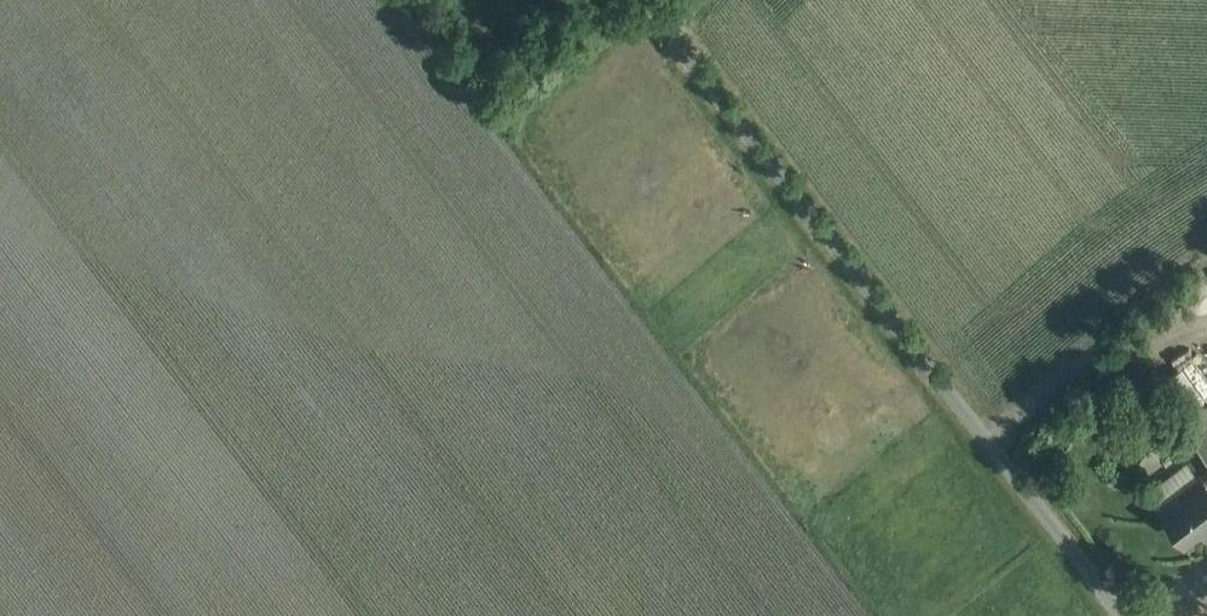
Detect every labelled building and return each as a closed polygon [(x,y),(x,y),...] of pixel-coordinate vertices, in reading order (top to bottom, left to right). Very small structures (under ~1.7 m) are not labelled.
[(1164,401),(1154,384),(1140,392),(1151,409),(1164,401)] [(1182,428),(1206,460),(1206,409),(1182,428)] [(1202,479),(1201,478),(1200,479),(1188,463),(1149,492),(1161,509),(1186,542),(1205,527),(1206,529),(1206,475),(1202,479)]
